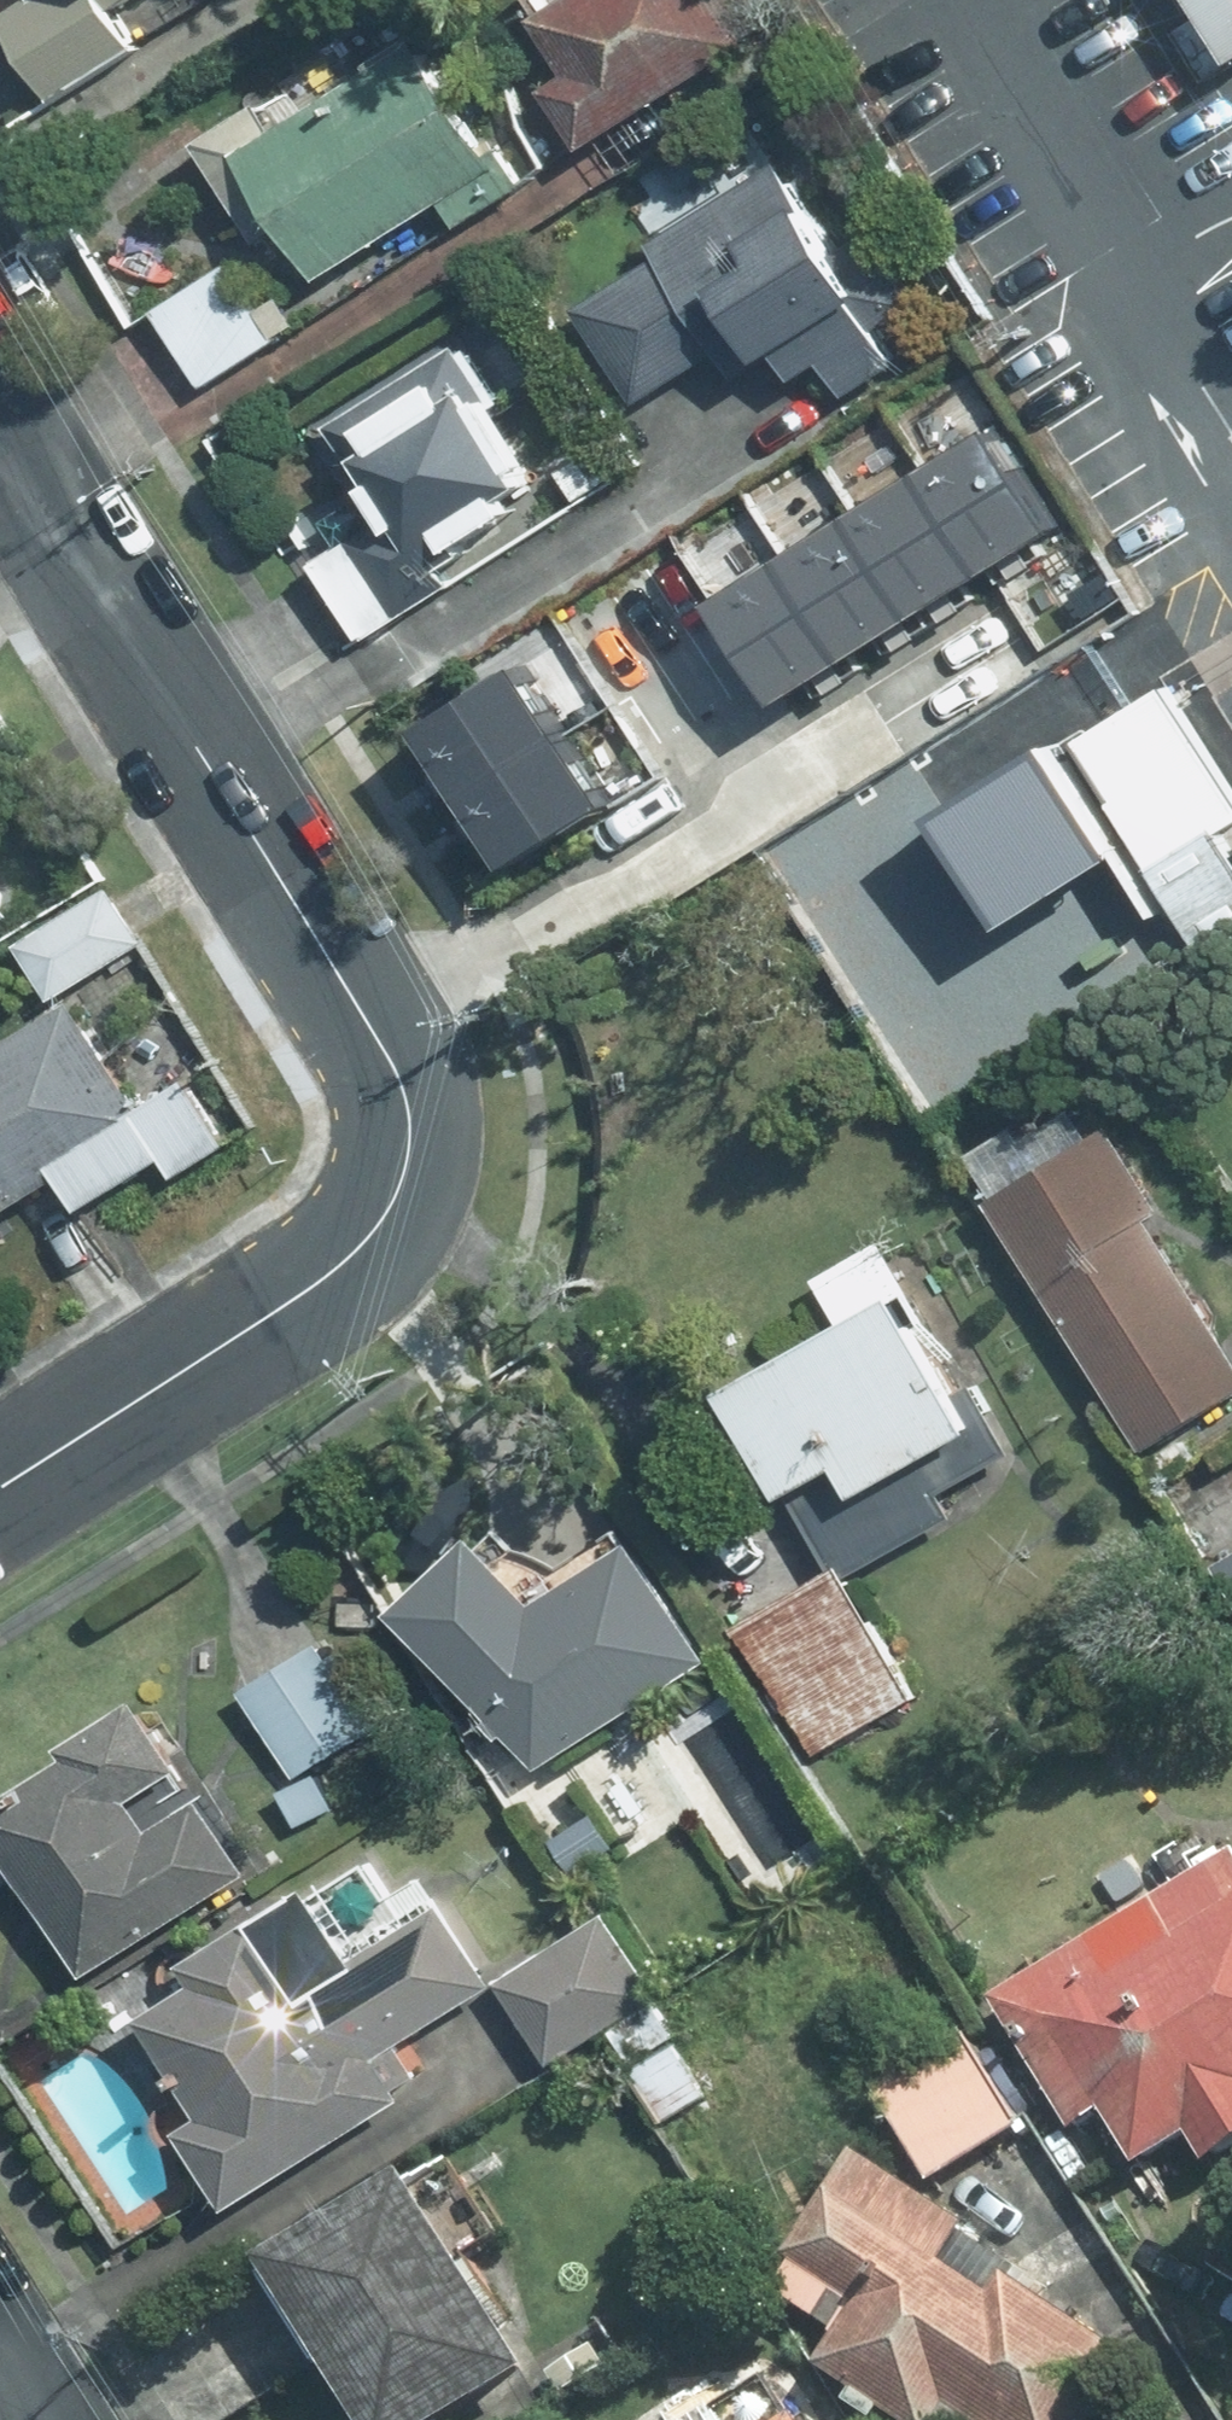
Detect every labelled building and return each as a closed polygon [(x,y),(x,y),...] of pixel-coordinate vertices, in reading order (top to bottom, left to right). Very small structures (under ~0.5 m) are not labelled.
[(2,10),(52,95),(135,41),(111,2),(114,0),(17,0),(2,10)] [(706,0),(568,0),(525,27),(560,82),(542,93),(581,154),(740,54),(706,0)] [(506,197),(405,45),(221,167),(307,296),(430,214),(445,237),(506,197)] [(664,266),(580,315),(606,360),(633,405),(702,364),(719,391),(756,370),(770,395),(807,373),(825,405),(885,370),(776,185),(657,254),(664,266)] [(221,266),(152,309),(204,390),(290,336),(268,302),(251,313),(221,266)] [(388,404),(320,447),(371,527),(314,563),(360,634),(544,517),(447,366),(388,404)] [(1003,410),(928,457),(992,560),(1067,514),(1003,410)] [(928,457),(861,498),(926,602),(992,560),(928,457)] [(861,498),(786,544),(851,648),(926,602),(861,498)] [(786,544),(720,584),(786,689),(851,648),(786,544)] [(436,708),(483,786),(584,726),(536,647),(436,708)] [(1057,738),(1098,805),(1140,875),(1203,837),(1231,820),(1231,798),(1158,677),(1057,738)] [(584,726),(483,786),(519,845),(620,785),(584,726)] [(1057,738),(942,806),(983,874),(1098,805),(1057,738)] [(1140,875),(1185,948),(1231,920),(1231,883),(1227,874),(1215,855),(1203,837),(1140,875)] [(14,904),(0,881),(0,913),(14,904)] [(19,943),(49,997),(142,940),(110,888),(19,943)] [(141,1101),(74,996),(74,994),(0,1039),(0,1209),(61,1171),(81,1203),(163,1153),(174,1171),(229,1136),(186,1071),(141,1101)] [(949,1159),(1126,1451),(1231,1387),(1231,1369),(1063,1091),(949,1159)] [(978,1433),(870,1241),(803,1278),(829,1325),(702,1397),(784,1542),(978,1433)] [(1231,1622),(1231,1533),(1193,1555),(1231,1622)] [(524,1622),(458,1537),(364,1609),(525,1816),(715,1668),(621,1548),(524,1622)] [(828,1558),(726,1616),(805,1754),(907,1696),(828,1558)] [(318,1643),(240,1688),(293,1777),(370,1732),(318,1643)] [(0,1792),(0,1884),(23,1869),(85,1964),(247,1860),(204,1793),(155,1825),(133,1792),(182,1760),(138,1693),(67,1739),(71,1746),(0,1792)] [(313,1779),(273,1795),(288,1830),(327,1815),(313,1779)] [(586,1819),(541,1842),(560,1879),(605,1856),(586,1819)] [(976,2005),(1102,2219),(1231,2142),(1231,1854),(976,2005)] [(383,2040),(478,1983),(429,1902),(339,1956),(305,1900),(120,2011),(181,2113),(157,2127),(204,2204),(409,2082),(383,2040)] [(601,1909),(487,1977),(540,2065),(596,2031),(644,2003),(653,1997),(601,1909)] [(706,2099),(644,2003),(596,2031),(659,2130),(706,2099)] [(956,2036),(859,2089),(921,2187),(1012,2136),(956,2036)] [(847,2162),(736,2328),(875,2419),(1100,2419),(1142,2358),(847,2162)] [(230,2269),(326,2419),(454,2419),(511,2384),(445,2280),(378,2175),(230,2269)] [(695,2419),(784,2419),(761,2381),(695,2419)]
